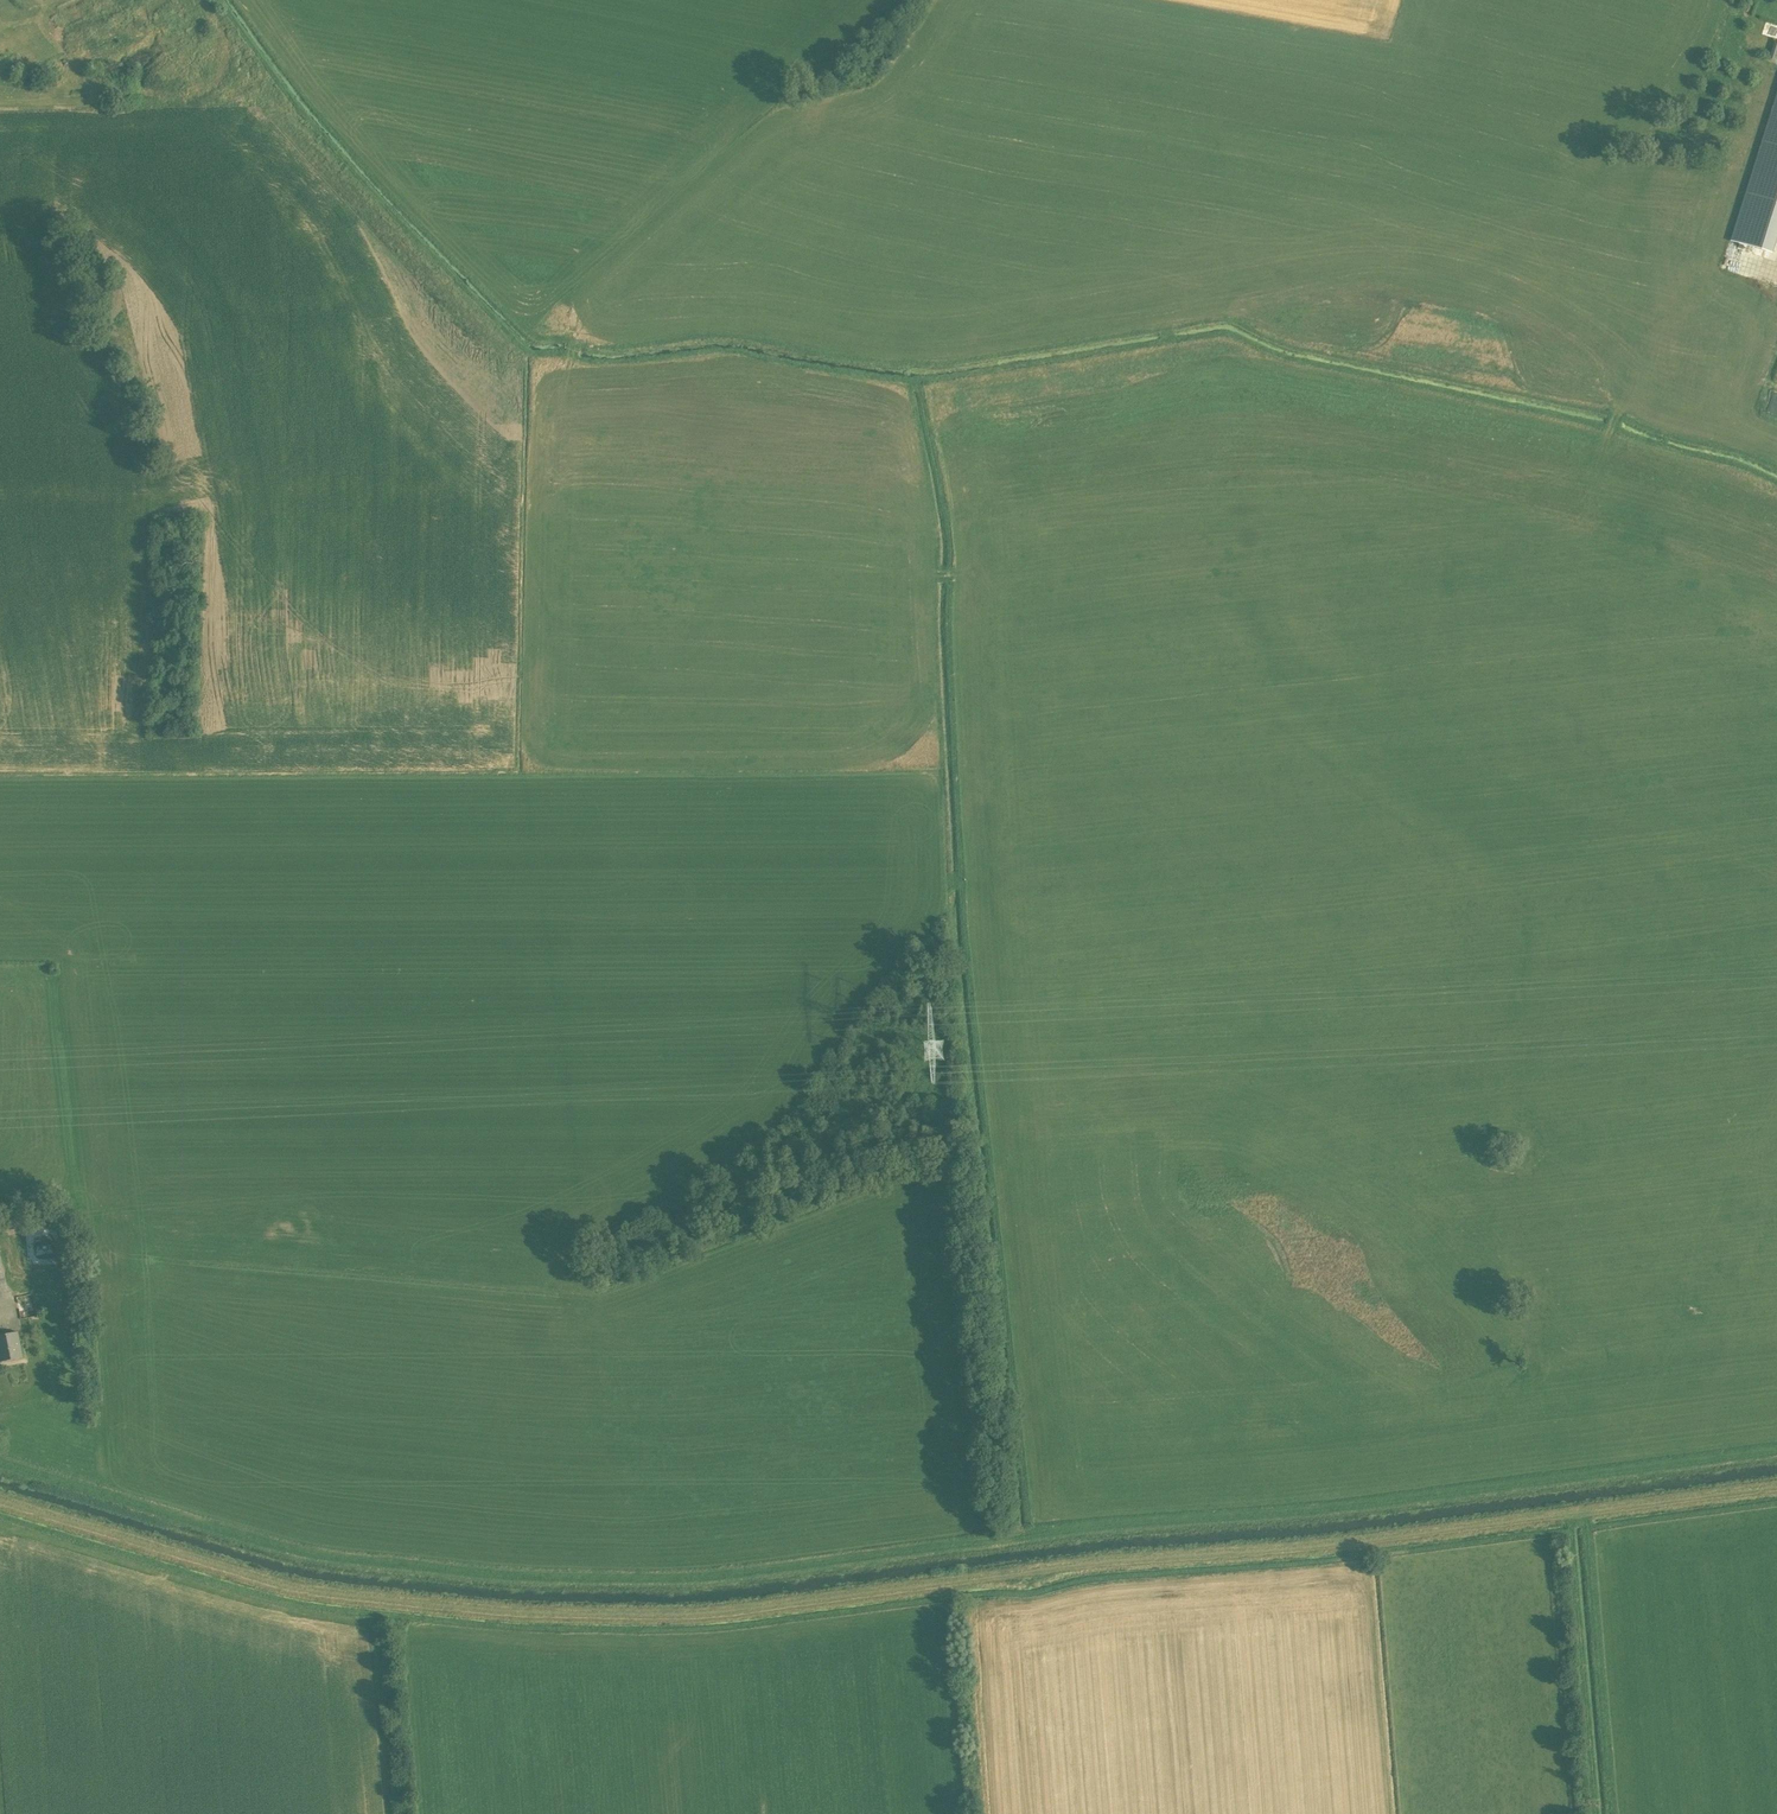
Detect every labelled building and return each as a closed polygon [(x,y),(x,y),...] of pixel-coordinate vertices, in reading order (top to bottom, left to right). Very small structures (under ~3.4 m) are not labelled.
[(1766,47),(1766,56),(1776,56),(1776,47),(1766,47)] [(1775,253),(1776,246),(1776,90),(1734,241),(1775,253)] [(22,1357),(17,1332),(0,1335),(0,1362),(22,1357)]
